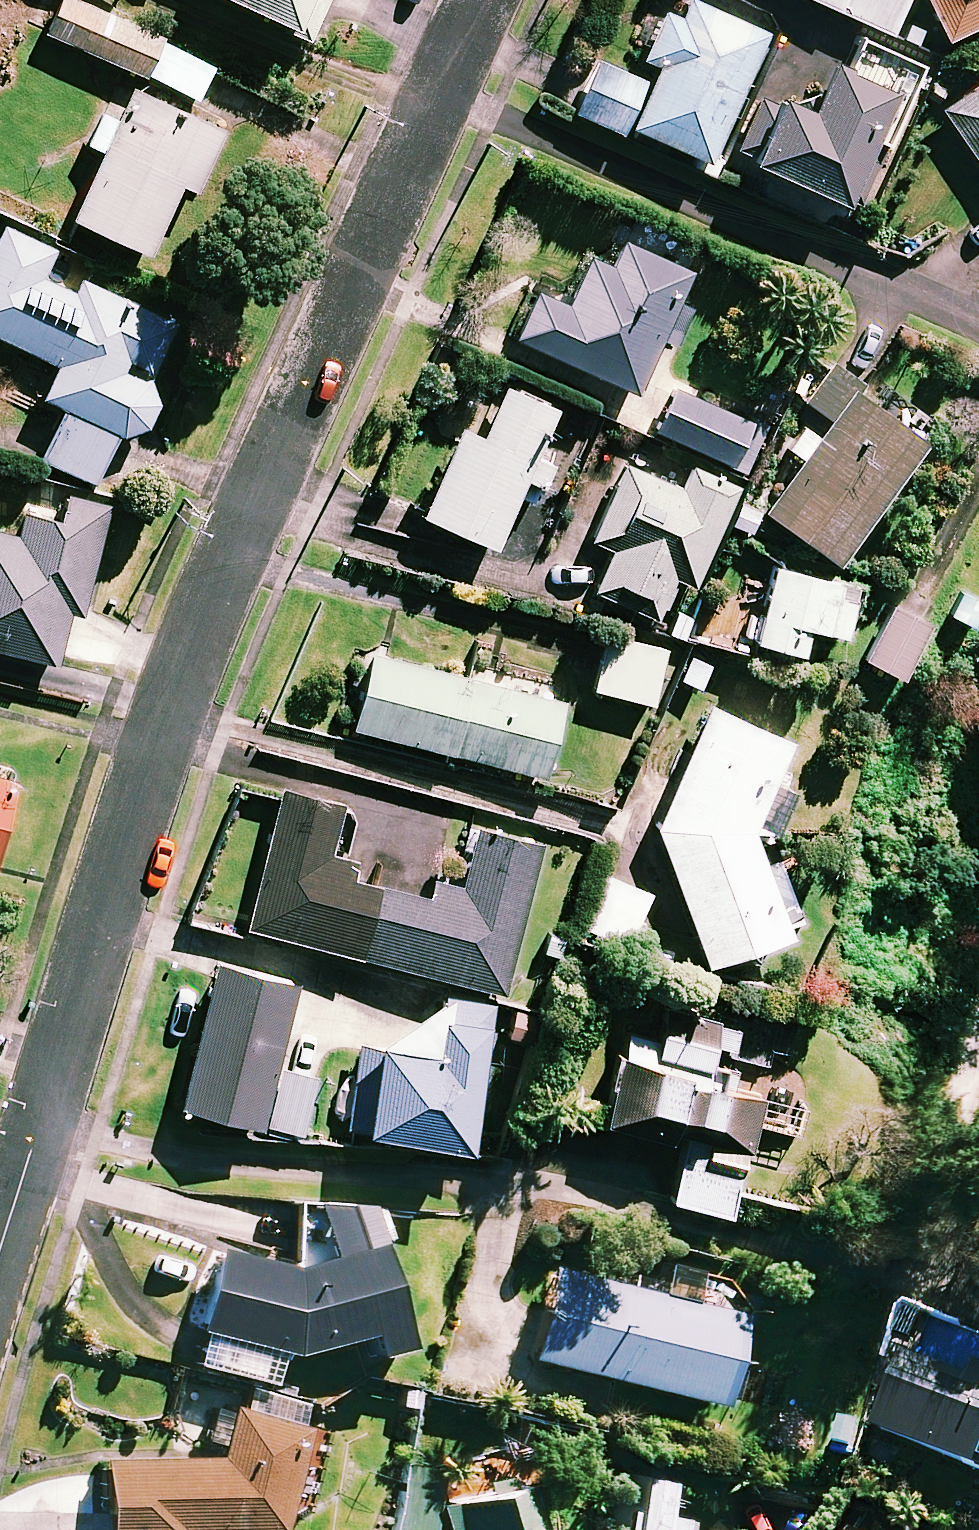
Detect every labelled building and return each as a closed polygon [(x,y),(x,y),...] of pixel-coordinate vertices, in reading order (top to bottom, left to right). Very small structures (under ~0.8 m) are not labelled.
[(85,0),(58,0),(45,30),(200,96),(217,56),(85,0)] [(309,23),(319,0),(258,0),(309,23)] [(710,0),(682,0),(677,12),(659,4),(628,74),(592,58),(570,106),(619,128),(623,118),(705,155),(752,48),(766,55),(777,30),(710,0)] [(887,30),(901,0),(820,0),(887,30)] [(943,32),(978,14),(978,0),(928,0),(943,32)] [(841,56),(825,49),(803,99),(764,81),(735,144),(856,198),(869,169),(884,135),(880,134),(915,56),(854,28),(841,56)] [(221,123),(116,75),(90,134),(103,140),(71,210),(146,244),(177,175),(194,183),(221,123)] [(939,105),(978,164),(978,77),(939,105)] [(0,219),(0,332),(55,356),(39,393),(61,402),(38,453),(92,477),(117,420),(136,429),(157,382),(143,376),(172,311),(63,263),(57,277),(39,269),(51,242),(0,219)] [(687,261),(621,232),(608,260),(585,249),(564,297),(533,283),(511,331),(632,385),(656,329),(671,336),(687,299),(673,292),(687,261)] [(924,432),(829,360),(802,395),(828,415),(762,503),(831,555),(924,432)] [(553,400),(502,378),(479,430),(457,420),(419,508),(493,540),(514,490),(532,498),(550,458),(532,450),(553,400)] [(748,416),(666,379),(647,423),(728,460),(748,416)] [(733,483),(623,433),(581,527),(610,541),(591,584),(656,614),(674,572),(689,579),(733,483)] [(107,500),(62,488),(56,511),(25,503),(17,532),(0,527),(0,643),(54,658),(69,605),(78,607),(107,500)] [(856,580),(773,557),(752,633),(797,646),(805,619),(842,629),(856,580)] [(928,617),(894,600),(865,657),(899,674),(928,617)] [(663,644),(608,630),(594,684),(649,698),(663,644)] [(700,692),(720,650),(696,638),(676,681),(700,692)] [(559,695),(369,649),(351,723),(541,770),(559,695)] [(775,845),(760,850),(753,825),(771,828),(795,775),(778,768),(792,736),(713,700),(655,823),(704,956),(802,920),(775,845)] [(0,770),(0,819),(11,772),(0,770)] [(359,950),(378,874),(323,861),(339,798),(281,783),(247,921),(359,950)] [(378,874),(359,950),(499,985),(537,837),(475,821),(460,880),(426,872),(422,886),(378,874)] [(293,975),(214,954),(177,1097),(299,1129),(314,1072),(271,1060),(293,975)] [(491,998),(435,991),(428,1043),(359,1034),(348,1118),(462,1133),(476,1029),(486,1031),(491,998)] [(655,1035),(618,1027),(600,1114),(683,1131),(669,1194),(728,1206),(745,1119),(798,1130),(807,1087),(703,1066),(707,1045),(705,1045),(712,1011),(662,1001),(655,1035)] [(195,1322),(228,1330),(220,1362),(262,1372),(270,1340),(293,1346),(394,1316),(362,1208),(359,1209),(301,1196),(288,1257),(284,1258),(213,1242),(195,1322)] [(730,1306),(552,1265),(531,1354),(709,1396),(730,1306)] [(971,1377),(900,1349),(871,1424),(978,1466),(978,1355),(971,1377)] [(217,1400),(207,1437),(222,1441),(217,1455),(104,1456),(104,1529),(180,1529),(181,1527),(273,1526),(303,1426),(217,1400)] [(627,1464),(613,1529),(685,1529),(688,1518),(669,1514),(678,1475),(627,1464)] [(438,1468),(408,1465),(401,1529),(432,1529),(438,1468)] [(519,1473),(441,1496),(451,1529),(535,1529),(519,1473)]
